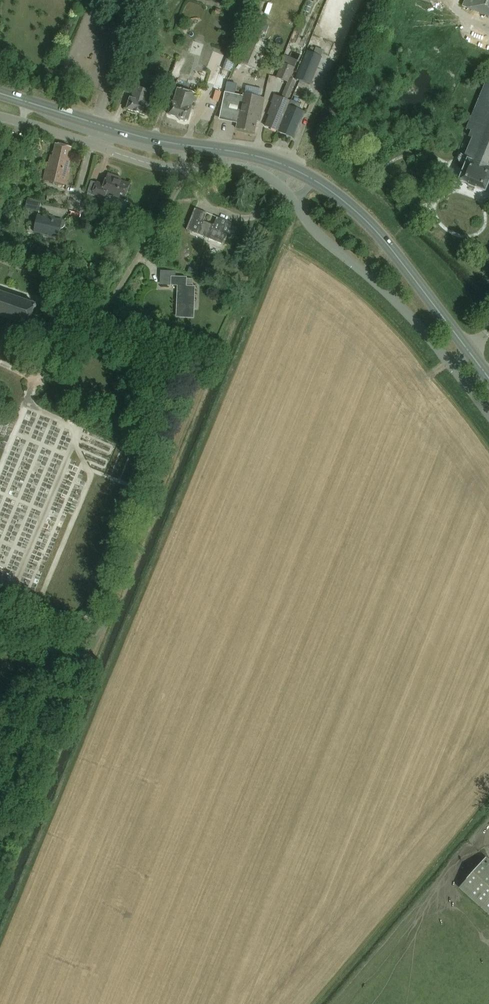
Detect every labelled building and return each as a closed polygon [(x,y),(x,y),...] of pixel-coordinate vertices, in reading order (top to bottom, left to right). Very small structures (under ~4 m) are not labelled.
[(462,6),(488,17),(488,0),(465,0),(462,6)] [(255,69),(266,42),(250,36),(239,63),(255,69)] [(201,53),(204,44),(193,40),(190,49),(201,53)] [(311,84),(322,57),(308,51),(297,79),(311,84)] [(228,77),(237,55),(228,52),(219,73),(228,77)] [(172,79),(179,80),(184,62),(177,60),(172,79)] [(288,83),(295,68),(283,63),(276,78),(288,83)] [(145,69),(133,64),(129,74),(141,78),(145,69)] [(467,130),(470,131),(468,136),(472,138),(465,157),(459,154),(456,162),(465,165),(458,181),(485,192),(488,182),(488,75),(467,130)] [(147,103),(151,91),(136,86),(132,99),(130,98),(126,109),(147,116),(151,104),(147,103)] [(189,121),(197,93),(179,88),(175,102),(173,102),(169,116),(189,121)] [(242,95),(233,93),(226,92),(224,92),(219,118),(237,121),(236,129),(254,133),(257,121),(260,122),(265,98),(243,93),(242,95)] [(278,132),(290,102),(274,95),(271,103),(273,104),(268,115),(269,115),(265,126),(278,132)] [(290,102),(278,132),(294,138),(305,112),(299,109),(301,104),(291,100),(290,102)] [(70,156),(72,147),(56,144),(53,155),(51,155),(49,163),(47,163),(44,180),(67,185),(70,168),(69,168),(71,157),(70,156)] [(93,195),(92,196),(105,200),(107,194),(125,201),(130,184),(121,181),(122,178),(108,174),(104,186),(92,181),(88,193),(93,195)] [(50,190),(47,199),(59,203),(62,194),(50,190)] [(40,203),(26,200),(25,208),(38,211),(40,203)] [(207,213),(194,208),(186,230),(209,239),(210,236),(225,241),(232,224),(227,221),(217,217),(214,224),(213,224),(213,225),(203,221),(207,213)] [(63,221),(62,221),(54,219),(54,217),(50,216),(49,218),(38,215),(34,232),(51,236),(50,240),(57,242),(60,228),(61,228),(62,228),(63,227),(64,226),(64,225),(64,223),(64,222),(63,221)] [(198,269),(190,266),(188,272),(196,275),(198,269)] [(193,317),(194,288),(192,287),(193,280),(186,280),(186,278),(175,278),(175,272),(162,272),(161,284),(179,285),(178,316),(193,317)] [(37,304),(0,291),(0,316),(29,326),(37,304)] [(487,855),(460,885),(488,912),(488,858),(487,855)]
